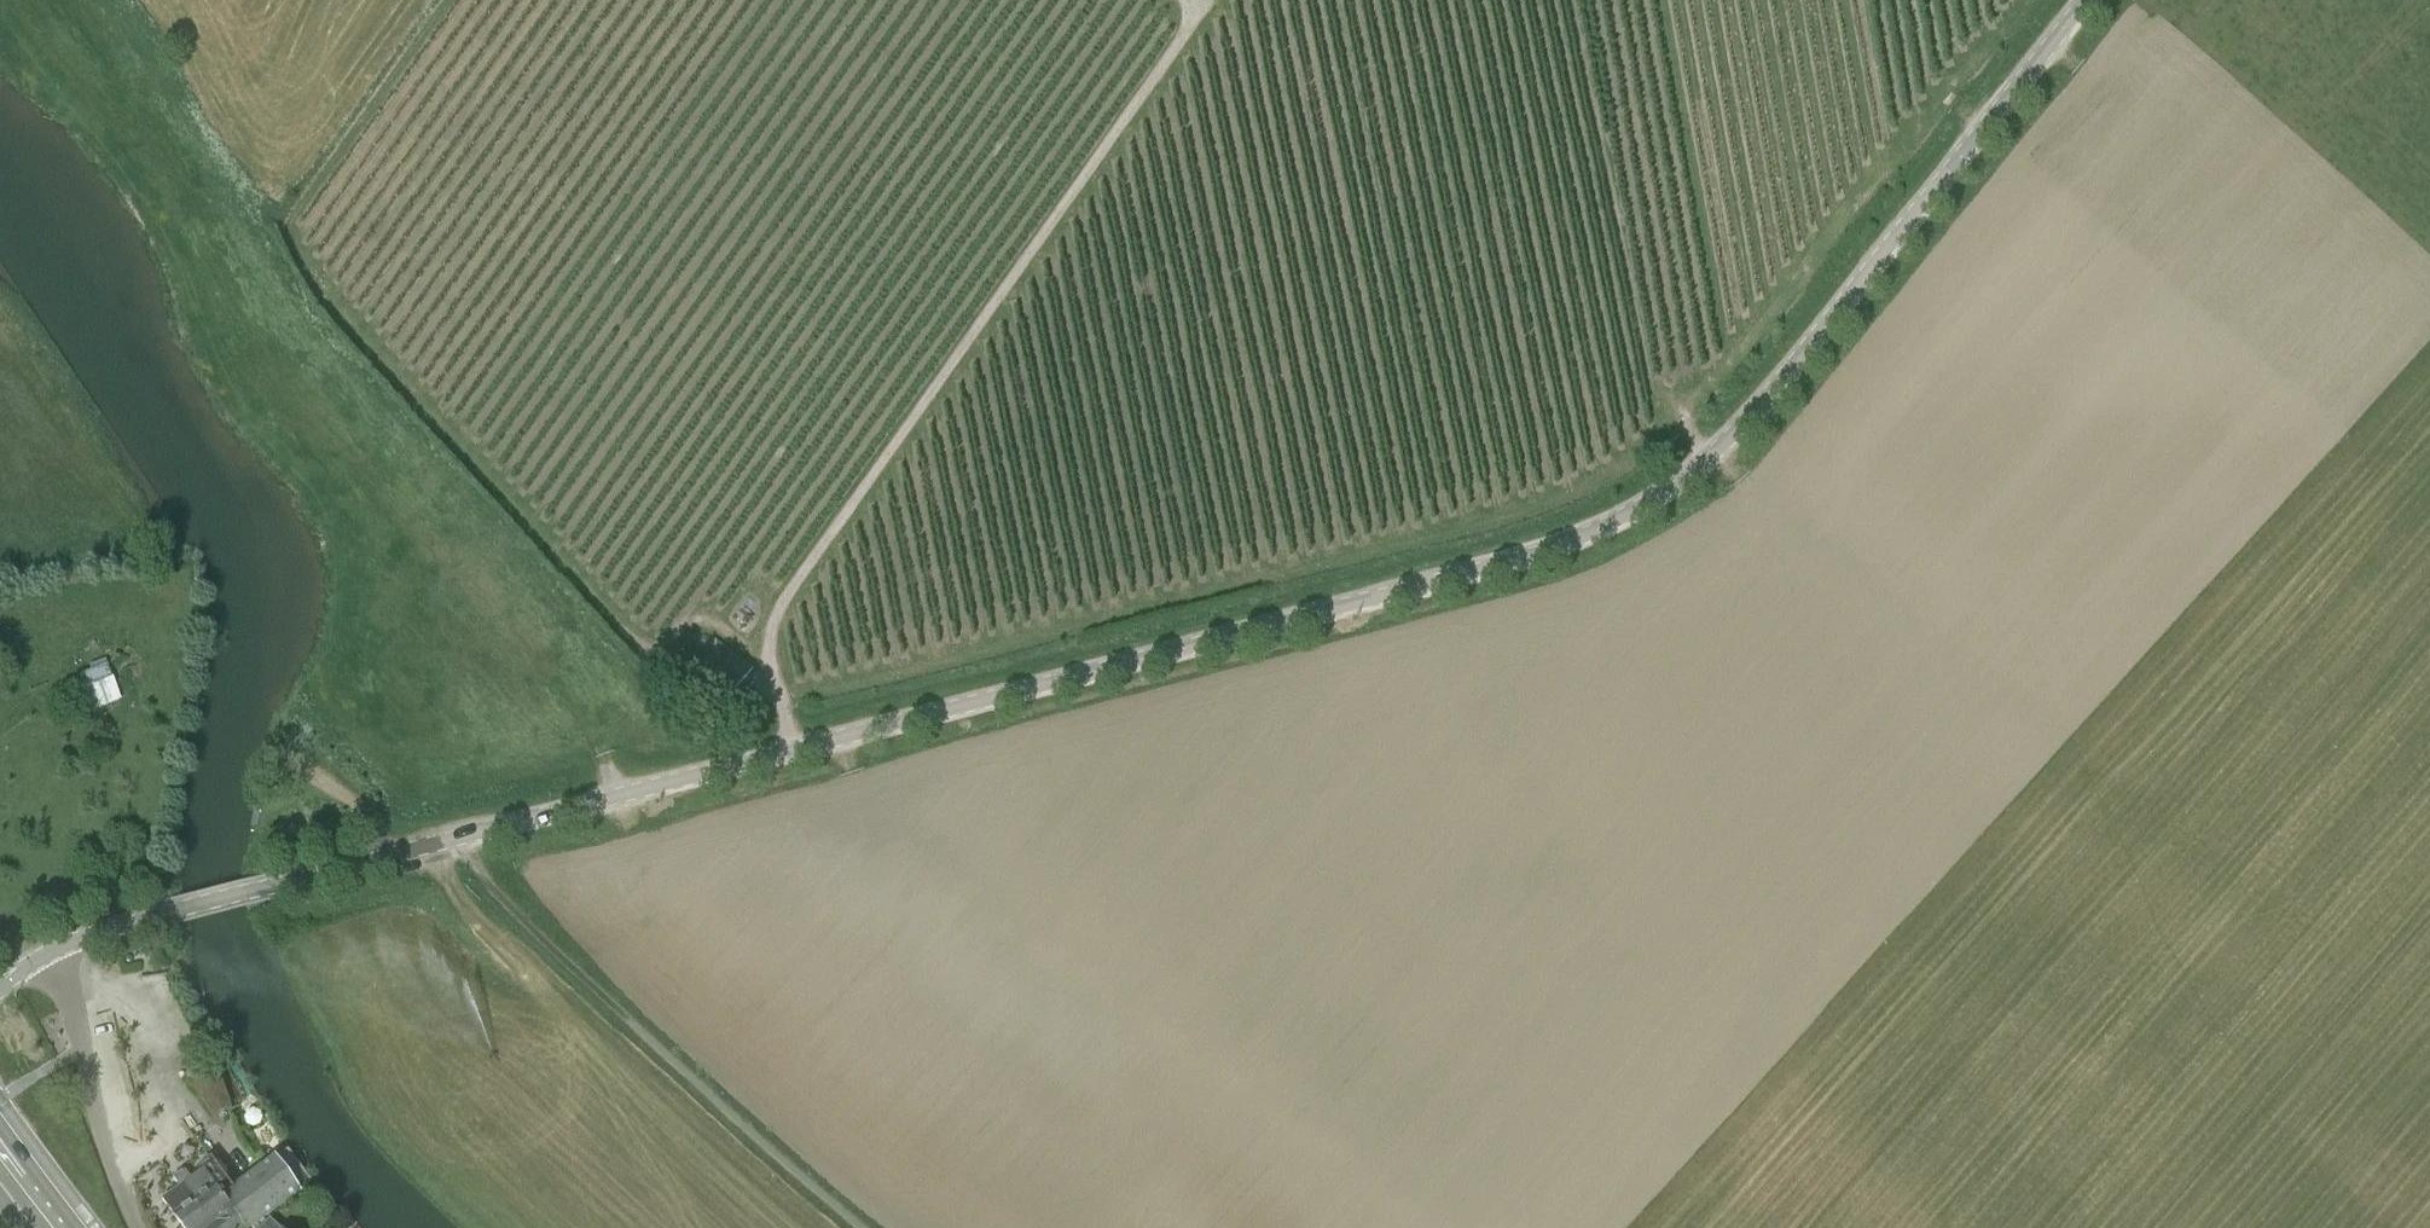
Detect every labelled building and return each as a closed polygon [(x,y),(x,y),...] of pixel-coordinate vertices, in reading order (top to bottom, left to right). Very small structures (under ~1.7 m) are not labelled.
[(715,640),(676,691),(714,720),(753,669),(715,640)] [(115,677),(85,687),(92,708),(122,699),(115,677)] [(212,1115),(229,1105),(224,1096),(223,1097),(213,1079),(197,1088),(212,1115)] [(180,1187),(163,1199),(185,1227),(243,1227),(244,1227),(253,1227),(301,1193),(276,1157),(234,1187),(215,1161),(192,1178),(186,1170),(174,1178),(180,1187)] [(270,1218),(262,1227),(281,1227),(270,1218)]
